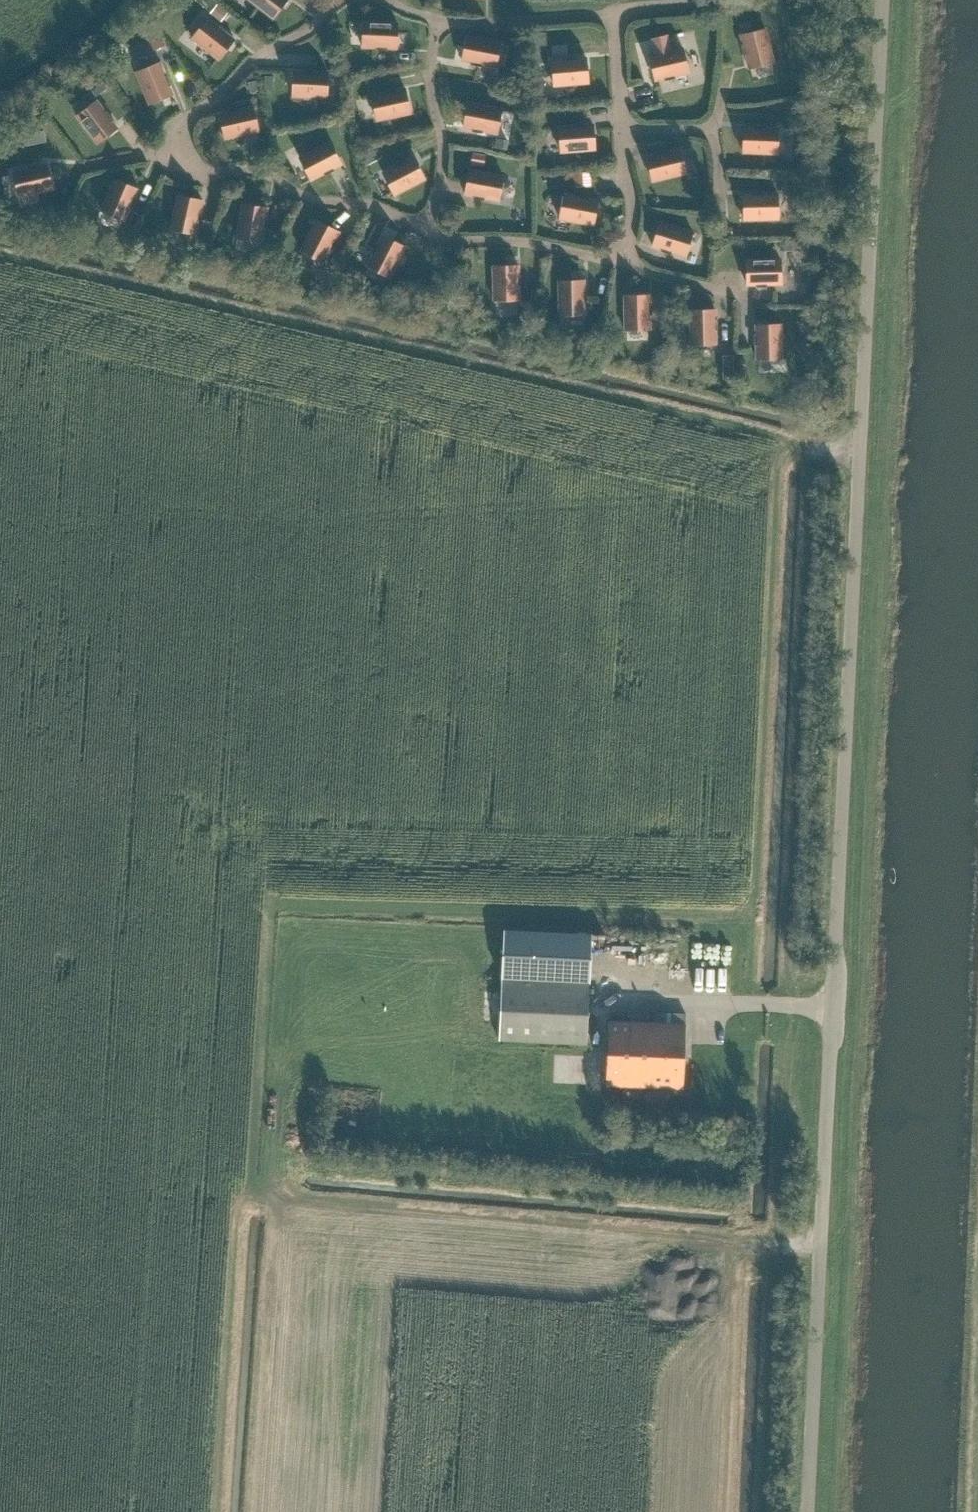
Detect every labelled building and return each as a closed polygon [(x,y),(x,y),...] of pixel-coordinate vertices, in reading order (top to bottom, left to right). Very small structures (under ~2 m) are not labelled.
[(273,17),(287,0),(251,0),(273,17)] [(218,5),(211,13),(221,21),(227,12),(218,5)] [(208,17),(192,37),(219,58),(235,39),(208,17)] [(364,21),(363,46),(397,47),(398,22),(364,21)] [(766,28),(741,34),(750,67),(774,61),(766,28)] [(160,34),(150,39),(154,49),(164,45),(160,34)] [(656,54),(650,55),(656,79),(689,72),(683,47),(671,50),(668,34),(652,38),(656,54)] [(467,35),(462,60),(496,66),(501,41),(467,35)] [(552,56),(561,56),(560,44),(551,44),(552,56)] [(587,57),(552,60),(555,85),(589,82),(587,57)] [(160,62),(137,71),(150,103),(173,94),(160,62)] [(294,70),(293,95),(327,97),(329,72),(294,70)] [(100,77),(91,84),(98,94),(107,86),(100,77)] [(249,82),(251,93),(261,91),(258,79),(249,82)] [(406,88),(372,95),(377,119),(411,112),(406,88)] [(97,100),(77,115),(98,142),(118,127),(97,100)] [(468,102),(464,126),(498,133),(502,108),(468,102)] [(254,106),(220,113),(225,137),(259,130),(254,106)] [(594,123),(559,126),(561,151),(595,148),(594,123)] [(744,126),(743,151),(778,152),(779,127),(744,126)] [(45,130),(35,132),(37,143),(47,141),(45,130)] [(497,139),(496,147),(507,149),(508,141),(497,139)] [(330,141),(300,157),(311,179),(342,163),(330,141)] [(49,157),(61,155),(59,146),(47,148),(49,157)] [(681,148),(647,155),(653,180),(686,172),(681,148)] [(374,149),(363,155),(368,163),(378,158),(374,149)] [(473,152),(471,162),(485,164),(486,154),(473,152)] [(414,156),(383,172),(395,194),(425,178),(414,156)] [(47,163),(14,171),(19,195),(53,188),(47,163)] [(470,169),(465,193),(499,200),(504,175),(470,169)] [(590,173),(576,173),(576,184),(590,184),(590,173)] [(116,178),(102,210),(125,220),(139,188),(116,178)] [(565,193),(560,218),(594,224),(598,199),(565,193)] [(778,193),(744,193),(744,219),(779,218),(778,193)] [(178,194),(171,228),(196,233),(203,200),(178,194)] [(243,203),(237,237),(262,241),(268,207),(243,203)] [(213,221),(202,218),(199,228),(210,230),(213,221)] [(317,219),(301,250),(324,261),(340,231),(317,219)] [(660,221),(653,245),(686,255),(693,231),(660,221)] [(271,228),(270,240),(279,241),(281,229),(271,228)] [(383,234),(367,265),(390,276),(406,246),(383,234)] [(781,250),(794,250),(794,241),(781,241),(781,250)] [(364,263),(368,255),(357,249),(353,258),(364,263)] [(329,265),(337,270),(342,259),(334,255),(329,265)] [(781,258),(747,259),(747,284),(782,283),(781,258)] [(519,264),(494,265),(494,299),(520,299),(519,264)] [(584,279),(559,280),(560,314),(585,314),(584,279)] [(533,292),(531,303),(539,305),(541,293),(533,292)] [(542,292),(540,304),(546,305),(548,294),(542,292)] [(650,294),(625,294),(626,329),(651,328),(650,294)] [(715,308),(690,309),(691,343),(716,343),(715,308)] [(655,329),(667,329),(667,320),(655,320),(655,329)] [(781,323),(756,324),(757,358),(782,358),(781,323)] [(722,363),(734,363),(733,353),(722,354),(722,363)] [(737,370),(746,370),(745,358),(736,359),(737,370)] [(501,979),(499,1040),(586,1045),(589,983),(592,933),(504,928),(501,979)] [(604,1083),(604,1085),(607,1085),(663,1088),(666,1043),(685,1044),(686,1012),(653,1010),(653,1021),(627,1019),(609,1019),(607,1018),(604,1083)] [(666,1043),(663,1088),(682,1089),(685,1044),(666,1043)]
